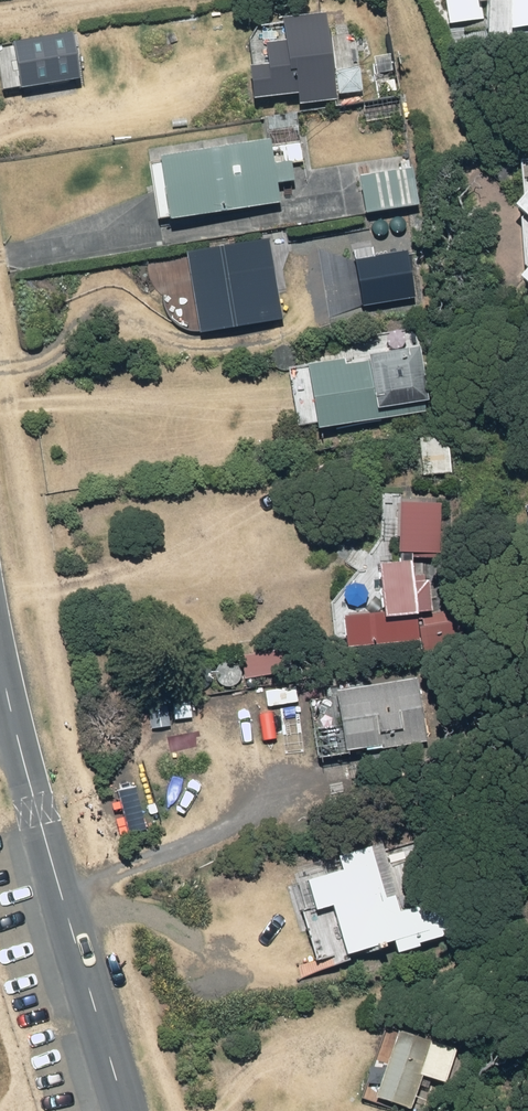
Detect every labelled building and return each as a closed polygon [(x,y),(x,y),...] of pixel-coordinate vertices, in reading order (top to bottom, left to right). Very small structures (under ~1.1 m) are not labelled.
[(512,35),(527,32),(527,0),(513,0),(512,35)] [(337,103),(328,18),(284,23),(286,49),(267,51),(270,73),(251,74),(255,103),(299,98),(301,107),(337,103)] [(74,32),(11,42),(18,86),(80,77),(74,32)] [(304,164),(301,146),(278,149),(280,167),(304,164)] [(271,148),(162,164),(172,224),(281,207),(271,148)] [(365,215),(418,208),(413,171),(360,178),(365,215)] [(284,322),(270,241),(188,254),(202,335),(284,322)] [(408,250),(354,259),(362,306),(416,297),(408,250)] [(348,362),(310,369),(321,432),(429,414),(419,355),(349,368),(348,362)] [(417,441),(421,478),(452,475),(448,439),(417,441)] [(399,555),(442,555),(442,507),(400,506),(399,555)] [(348,618),(351,652),(422,647),(423,655),(465,649),(462,625),(420,631),(418,620),(433,619),(429,587),(414,588),(413,568),(379,570),(382,615),(348,618)] [(242,661),(244,681),(292,676),(290,656),(242,661)] [(418,685),(337,698),(346,757),(427,744),(418,685)] [(379,912),(368,873),(311,889),(319,917),(326,915),(340,964),(395,947),(398,958),(421,951),(421,949),(447,941),(438,909),(399,921),(379,912)] [(376,1103),(402,1110),(414,1110),(434,1047),(398,1035),(376,1103)]
